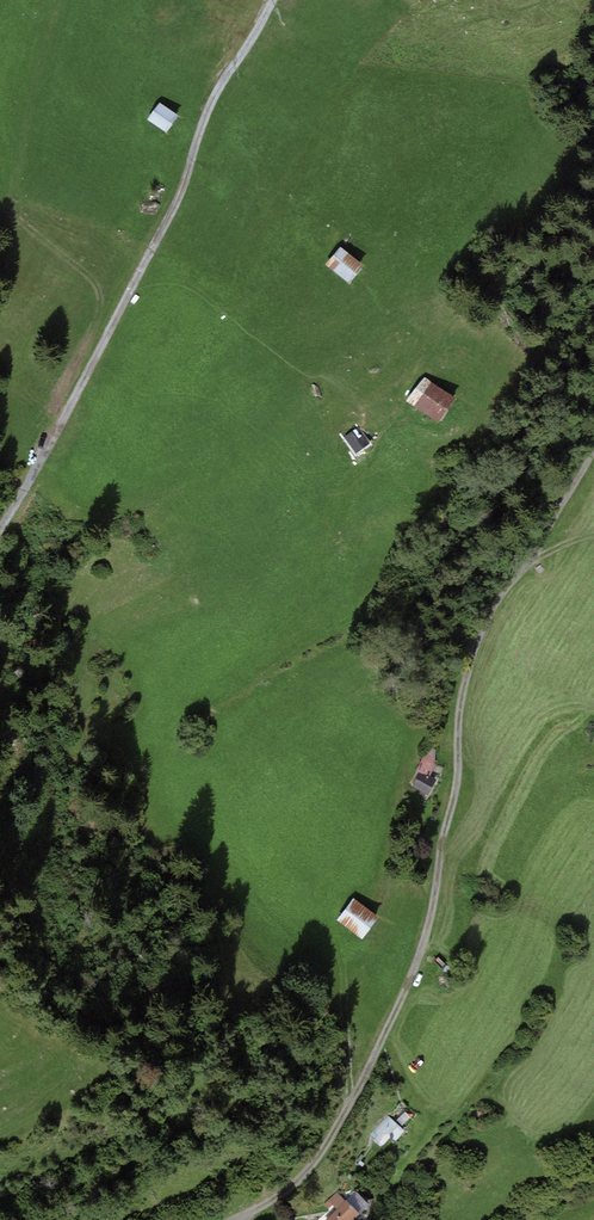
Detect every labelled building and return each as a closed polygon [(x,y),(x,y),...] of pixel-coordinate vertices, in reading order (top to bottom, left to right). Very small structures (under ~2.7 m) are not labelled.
[(182,115),(166,106),(156,123),(172,133),(182,115)] [(364,265),(341,248),(328,265),(351,282),(364,265)] [(456,399),(421,376),(407,398),(442,421),(456,399)] [(370,443),(358,427),(346,437),(359,453),(370,443)] [(437,759),(425,753),(416,771),(419,773),(412,786),(427,794),(434,780),(428,777),(437,759)] [(379,919),(353,900),(337,922),(363,940),(379,919)] [(396,1143),(405,1133),(388,1117),(371,1136),(383,1147),(391,1138),(396,1143)] [(343,1201),(336,1193),(323,1204),(329,1210),(333,1206),(335,1209),(343,1201)] [(345,1202),(327,1219),(353,1219),(358,1215),(345,1202)]
